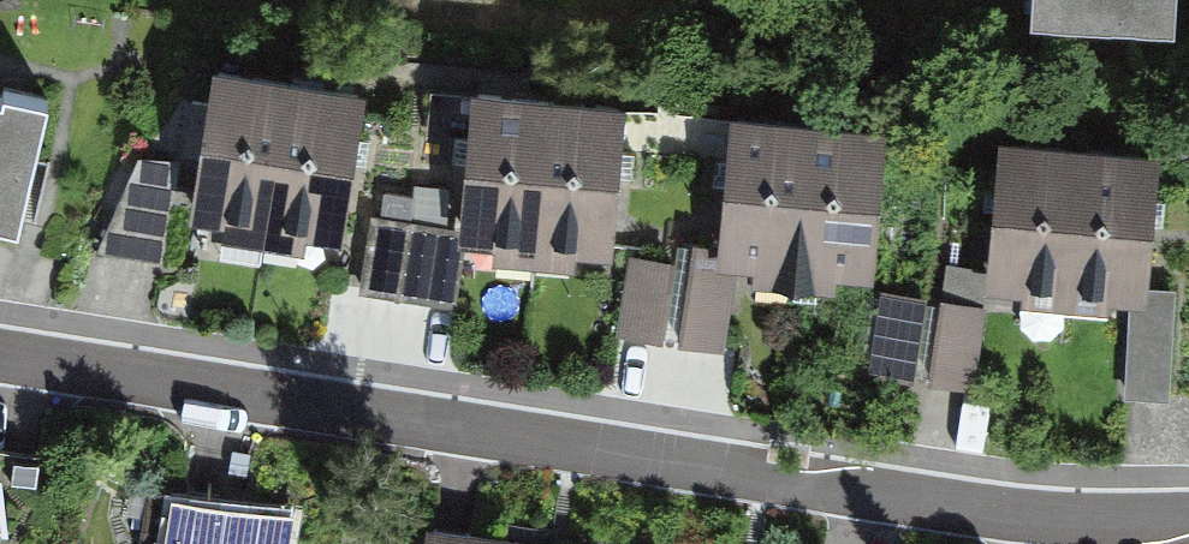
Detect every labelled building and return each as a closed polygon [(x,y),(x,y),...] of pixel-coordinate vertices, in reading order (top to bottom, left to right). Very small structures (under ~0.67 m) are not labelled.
[(1017,14),(1166,17),(1166,0),(1018,0),(1017,14)] [(188,210),(263,221),(288,66),(212,54),(188,210)] [(365,78),(288,66),(263,221),(341,233),(365,78)] [(458,234),(534,241),(549,85),(472,78),(458,234)] [(626,92),(549,85),(534,241),(611,248),(626,92)] [(9,225),(39,99),(0,90),(0,223),(9,225)] [(718,258),(794,264),(807,108),(731,102),(718,258)] [(886,114),(807,108),(794,264),(874,270),(886,114)] [(986,277),(1066,284),(1078,134),(999,127),(986,277)] [(1160,140),(1078,134),(1066,284),(1147,291),(1160,140)] [(103,250),(157,265),(178,191),(124,175),(103,250)] [(462,241),(369,222),(354,292),(447,312),(462,241)] [(673,260),(633,255),(622,334),(662,339),(673,260)] [(730,269),(689,263),(678,342),(719,347),(730,269)] [(1128,394),(1170,394),(1171,298),(1129,298),(1128,394)] [(922,305),(881,299),(871,378),(911,384),(922,305)] [(978,313),(938,308),(927,387),(968,392),(978,313)] [(171,494),(164,543),(283,543),(288,511),(171,494)] [(426,521),(422,543),(581,543),(426,521)]
